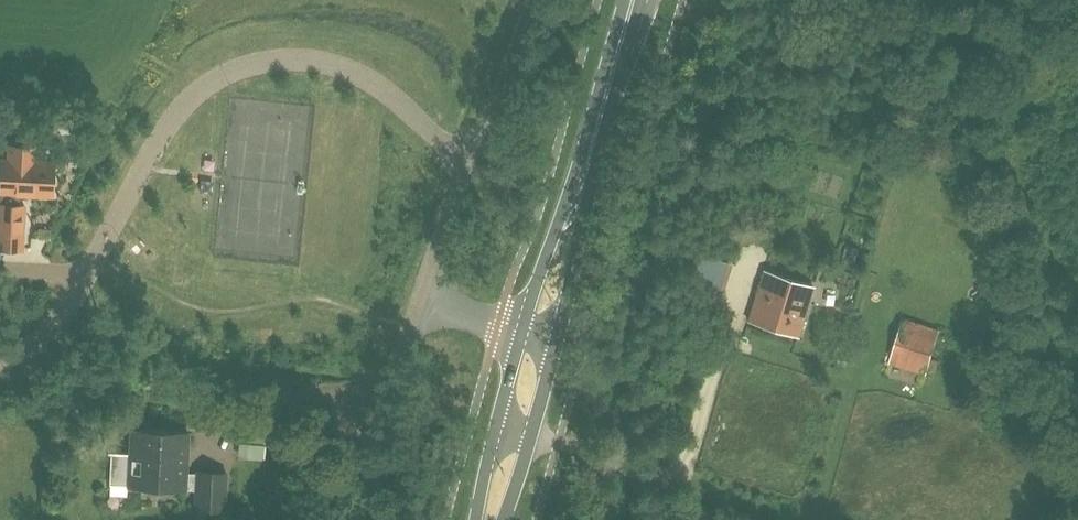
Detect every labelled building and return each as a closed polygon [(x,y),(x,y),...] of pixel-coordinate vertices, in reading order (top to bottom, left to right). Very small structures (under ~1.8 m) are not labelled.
[(23,250),(25,206),(17,205),(17,195),(52,197),(54,162),(35,161),(36,148),(17,147),(9,146),(8,160),(1,159),(1,162),(0,181),(0,194),(1,194),(1,205),(0,205),(0,249),(23,250)] [(723,281),(732,255),(704,245),(694,270),(723,281)] [(814,286),(764,271),(749,322),(799,337),(814,286)] [(889,365),(927,377),(941,330),(904,318),(889,365)] [(197,491),(196,509),(225,511),(227,473),(198,472),(197,474),(187,473),(189,432),(132,429),(131,453),(111,452),(110,485),(129,486),(129,487),(197,491)] [(247,434),(246,448),(262,449),(263,434),(247,434)]
